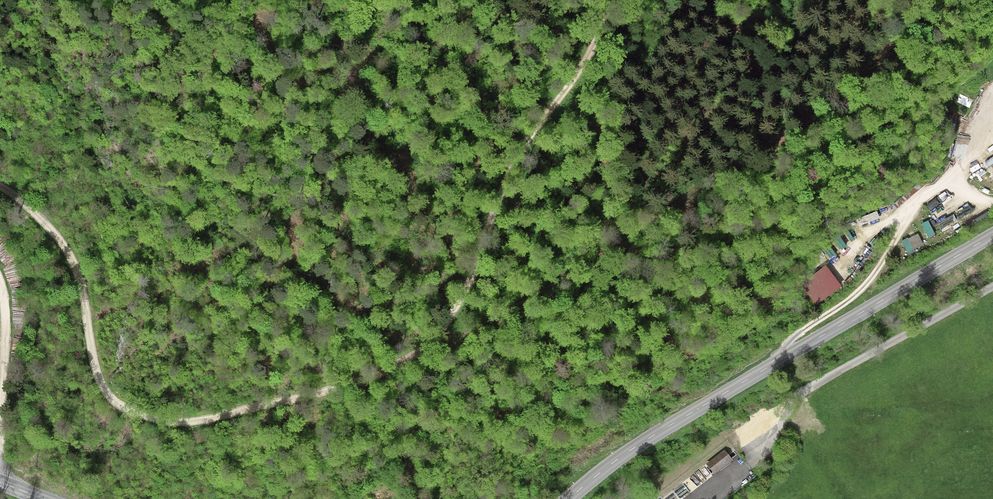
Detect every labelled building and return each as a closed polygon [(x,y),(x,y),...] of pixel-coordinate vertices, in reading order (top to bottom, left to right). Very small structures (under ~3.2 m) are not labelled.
[(732,461),(725,452),(708,466),(714,475),(732,461)]
